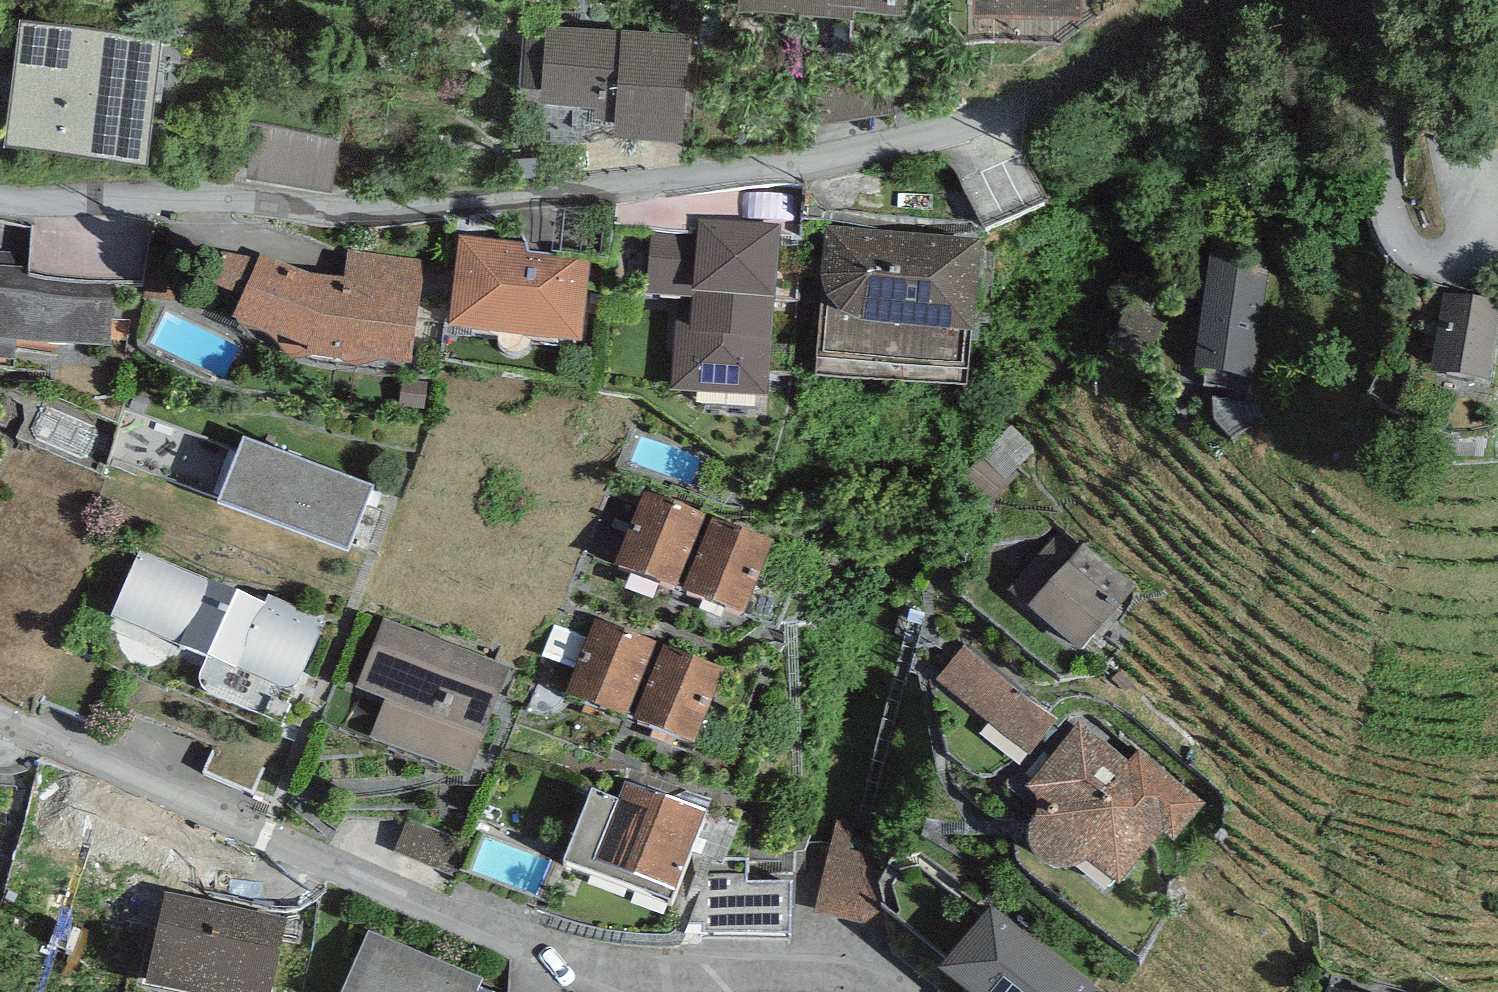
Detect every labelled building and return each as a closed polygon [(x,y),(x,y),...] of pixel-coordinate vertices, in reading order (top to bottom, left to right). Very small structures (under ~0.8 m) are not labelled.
[(738,7),(853,13),(853,4),(901,7),(902,0),(738,0),(738,7)] [(974,13),(1084,13),(1084,0),(974,0),(974,13)] [(159,39),(20,18),(6,136),(145,153),(159,39)] [(689,31),(546,23),(545,35),(523,34),(520,83),(542,84),(541,98),(596,102),(595,111),(615,112),(614,127),(683,131),(689,31)] [(780,226),(699,221),(698,235),(652,232),(647,303),(677,304),(671,398),(766,404),(772,309),(774,310),(780,226)] [(981,242),(825,230),(820,285),(823,292),(816,369),(966,383),(970,342),(974,343),(981,242)] [(526,248),(459,240),(448,339),(581,354),(591,263),(526,256),(526,248)] [(425,261),(347,252),(344,283),(329,281),(307,276),(261,257),(232,327),(272,345),(286,363),(410,377),(425,261)] [(1268,259),(1210,252),(1196,374),(1253,381),(1268,259)] [(0,291),(0,372),(130,378),(133,297),(0,291)] [(1442,296),(1431,381),(1493,389),(1497,353),(1497,303),(1442,296)] [(374,493),(244,443),(217,515),(348,563),(374,493)] [(677,599),(708,518),(645,494),(614,576),(677,599)] [(774,543),(713,521),(683,602),(744,624),(774,543)] [(1063,529),(1006,597),(1080,656),(1136,588),(1063,529)] [(267,609),(140,552),(109,627),(205,669),(200,683),(200,691),(204,697),(208,701),(282,734),(291,715),(286,714),(328,622),(270,597),(267,609)] [(509,672),(384,622),(355,697),(384,707),(370,744),(470,782),(509,672)] [(627,729),(658,647),(595,624),(564,706),(627,729)] [(975,638),(942,678),(1035,757),(1068,718),(975,638)] [(724,673),(663,651),(634,732),(694,754),(724,673)] [(1204,803),(1139,751),(1128,765),(1079,725),(1025,791),(1029,795),(1032,797),(1034,801),(1037,806),(1037,811),(1036,818),(1035,824),(1031,829),(1028,834),(1028,838),(1028,847),(1029,855),(1031,860),(1034,864),(1040,870),(1046,875),(1058,878),(1066,878),(1073,876),(1079,874),(1086,868),(1118,895),(1162,838),(1174,846),(1204,803)] [(626,785),(619,804),(592,794),(562,871),(671,912),(708,816),(626,785)] [(272,866),(220,849),(207,907),(263,919),(272,866)] [(183,890),(135,879),(125,931),(157,937),(165,898),(180,901),(183,890)] [(165,898),(157,937),(146,991),(273,991),(287,924),(263,919),(207,907),(180,901),(165,898)] [(992,914),(938,986),(947,991),(1098,991),(992,914)] [(369,936),(346,991),(480,991),(484,986),(369,936)]
